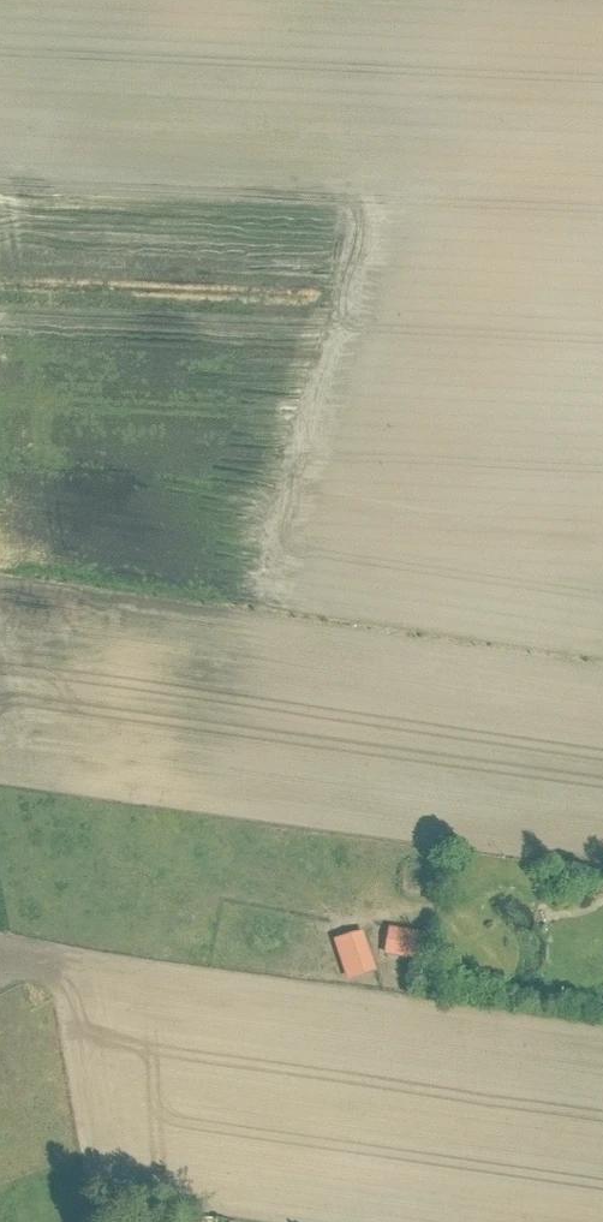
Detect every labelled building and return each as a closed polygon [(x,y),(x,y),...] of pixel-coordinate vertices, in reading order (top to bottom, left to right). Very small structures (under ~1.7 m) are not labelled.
[(405,934),(401,957),(419,960),(423,937),(405,934)] [(350,979),(371,972),(358,935),(337,942),(350,979)]
